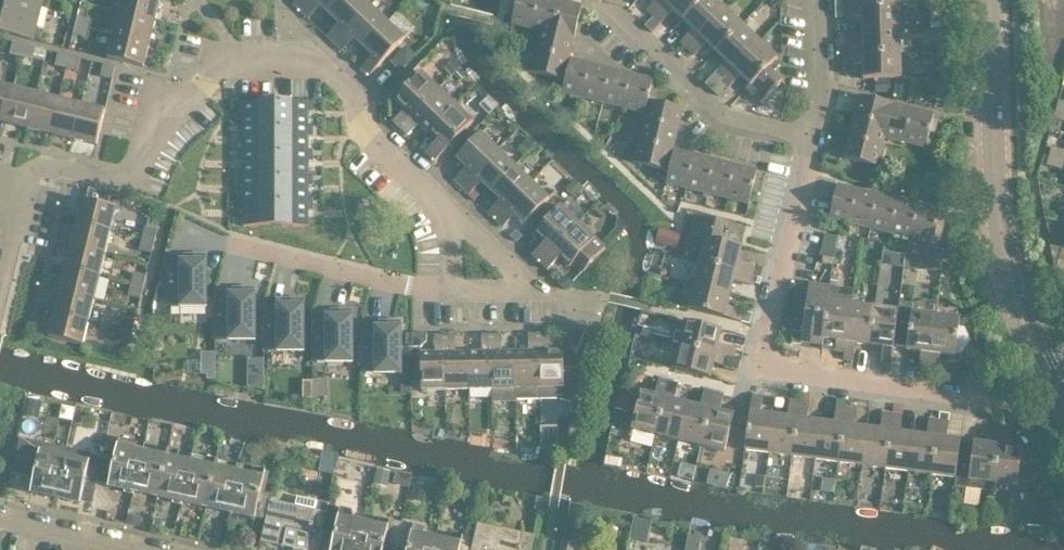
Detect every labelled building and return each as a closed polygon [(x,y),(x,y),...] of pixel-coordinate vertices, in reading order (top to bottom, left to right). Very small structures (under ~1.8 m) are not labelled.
[(41,6),(17,0),(0,0),(0,31),(33,40),(41,6)] [(119,11),(155,20),(160,0),(122,0),(119,11)] [(310,0),(296,0),(293,3),(300,10),(310,0)] [(300,10),(308,17),(320,5),(329,14),(343,0),(310,0),(300,10)] [(370,5),(365,0),(343,0),(329,14),(339,23),(327,35),(334,43),(370,5)] [(539,0),(517,0),(511,24),(532,29),(539,0)] [(561,0),(560,0),(539,0),(532,29),(540,31),(540,30),(553,33),(561,0)] [(561,0),(553,33),(574,39),(582,6),(561,0)] [(646,9),(654,16),(669,0),(655,0),(646,9)] [(701,0),(669,0),(654,16),(661,23),(673,11),(682,20),(701,0)] [(682,20),(692,29),(680,42),(687,49),(726,9),(717,0),(701,0),(682,20)] [(899,0),(843,0),(843,8),(899,6),(899,0)] [(363,46),(387,21),(370,5),(334,43),(342,50),(354,38),(363,46)] [(899,30),(899,6),(843,8),(844,18),(861,18),(861,31),(899,30)] [(716,52),(742,25),(726,9),(687,49),(694,55),(706,43),(716,52)] [(149,43),(155,20),(119,11),(113,34),(149,43)] [(75,25),(88,28),(90,19),(77,15),(75,25)] [(387,21),(363,46),(372,55),(360,68),(368,76),(405,38),(387,21)] [(88,28),(75,25),(72,34),(85,37),(88,28)] [(721,81),(759,41),(742,25),(716,52),(726,62),(714,74),(721,81)] [(574,39),(553,33),(540,30),(540,31),(535,51),(569,59),(569,58),(574,39)] [(900,53),(899,30),(861,31),(862,44),(844,45),(845,55),(900,53)] [(113,34),(107,58),(143,67),(149,43),(113,34)] [(21,56),(24,44),(13,41),(10,53),(21,56)] [(768,68),(775,61),(777,58),(759,41),(721,81),(728,88),(740,75),(749,84),(750,85),(767,67),(768,68)] [(24,44),(21,56),(32,59),(35,47),(24,44)] [(569,59),(535,51),(530,72),(563,80),(569,59)] [(66,67),(70,55),(58,52),(55,64),(66,67)] [(901,77),(900,53),(845,55),(845,65),(862,65),(863,79),(901,77)] [(942,54),(933,54),(933,75),(942,75),(942,54)] [(70,55),(66,67),(78,70),(81,58),(70,55)] [(583,98),(591,64),(570,59),(562,92),(583,98)] [(775,61),(768,68),(767,67),(750,85),(749,84),(745,89),(761,103),(782,82),(772,73),(780,65),(775,61)] [(100,75),(112,79),(115,66),(103,63),(100,75)] [(603,103),(612,69),(591,64),(583,98),(603,103)] [(624,108),(632,74),(612,69),(603,103),(624,108)] [(392,121),(400,128),(438,88),(420,72),(394,99),(404,108),(392,121)] [(632,74),(624,108),(645,113),(653,80),(632,74)] [(891,79),(878,80),(878,93),(891,92),(891,79)] [(14,88),(0,84),(0,121),(5,122),(14,88)] [(14,88),(5,122),(28,128),(36,93),(14,88)] [(455,105),(452,102),(438,88),(400,128),(408,135),(419,123),(429,132),(455,105)] [(50,133),(59,99),(36,93),(28,128),(50,133)] [(887,124),(892,104),(859,96),(854,117),(887,124)] [(73,139),(81,104),(59,99),(50,133),(73,139)] [(275,100),(239,100),(239,111),(245,111),(245,125),(275,125),(275,100)] [(312,100),(275,100),(275,125),(306,125),(306,111),(312,111),(312,100)] [(678,130),(683,109),(650,100),(644,121),(678,130)] [(81,104),(73,139),(96,144),(105,110),(81,104)] [(905,142),(913,109),(892,104),(887,124),(884,137),(905,142)] [(473,122),(455,105),(429,132),(437,140),(426,152),(435,161),(473,122)] [(913,109),(905,142),(926,147),(934,114),(913,109)] [(1056,109),(1054,118),(1063,121),(1063,111),(1056,109)] [(849,137),(883,145),(884,137),(887,124),(854,117),(849,137)] [(673,150),(678,130),(644,121),(639,142),(673,150)] [(245,125),(239,125),(239,136),(245,136),(245,149),(275,149),(275,125),(245,125)] [(306,125),(275,125),(275,149),(306,150),(306,136),(312,136),(312,125),(306,125)] [(462,186),(498,149),(480,132),(456,157),(466,167),(454,179),(462,186)] [(883,145),(849,137),(844,158),(878,166),(883,145)] [(673,150),(639,142),(634,163),(667,171),(673,150)] [(1063,160),(1063,150),(1052,147),(1049,156),(1063,160)] [(245,149),(239,149),(239,160),(245,160),(245,174),(275,174),(275,149),(245,149)] [(306,150),(275,149),(275,174),(306,174),(306,160),(312,160),(312,150),(306,150)] [(498,149),(462,186),(469,194),(481,181),(490,190),(515,165),(498,149)] [(687,189),(695,155),(674,150),(666,183),(687,189)] [(695,155),(687,189),(707,194),(716,160),(695,155)] [(1049,156),(1047,165),(1062,169),(1063,163),(1063,160),(1049,156)] [(736,165),(716,160),(707,194),(728,199),(736,165)] [(531,181),(515,165),(490,190),(500,199),(488,212),(495,219),(531,181)] [(736,165),(728,199),(749,204),(757,170),(736,165)] [(245,174),(239,174),(239,185),(245,185),(245,199),(275,199),(275,174),(245,174)] [(306,174),(275,174),(275,199),(306,199),(306,185),(312,185),(312,174),(306,174)] [(531,181),(495,219),(503,226),(515,214),(525,223),(549,198),(531,181)] [(858,190),(837,184),(829,218),(850,223),(858,190)] [(82,199),(76,222),(110,231),(116,207),(107,205),(110,193),(89,188),(86,200),(82,199)] [(870,228),(879,194),(858,190),(850,223),(870,228)] [(879,194),(870,228),(891,233),(899,199),(879,194)] [(245,199),(239,199),(239,210),(245,210),(245,224),(243,224),(243,226),(275,226),(275,199),(245,199)] [(306,199),(275,199),(275,226),(308,226),(308,224),(306,224),(306,210),(312,210),(312,199),(306,199)] [(911,238),(920,204),(899,199),(891,233),(911,238)] [(920,204),(911,238),(933,243),(941,210),(920,204)] [(532,254),(540,262),(578,222),(560,205),(534,232),(544,242),(532,254)] [(719,243),(720,241),(724,222),(695,215),(690,236),(704,240),(704,239),(719,243)] [(144,227),(142,238),(154,241),(157,230),(160,219),(148,216),(146,227),(144,227)] [(110,231),(76,222),(70,245),(105,253),(110,231)] [(569,266),(573,262),(583,271),(605,248),(578,222),(540,262),(547,269),(559,257),(569,266)] [(655,238),(676,245),(680,232),(659,225),(655,238)] [(822,246),(819,255),(823,256),(822,262),(832,264),(833,257),(835,247),(837,236),(825,233),(822,246)] [(139,250),(151,253),(154,241),(142,238),(139,250)] [(704,239),(704,240),(699,262),(753,275),(755,265),(738,261),(742,247),(720,241),(719,243),(704,239)] [(941,272),(942,250),(867,244),(866,255),(882,257),(881,267),(941,272)] [(105,253),(70,245),(65,268),(99,276),(105,253)] [(206,306),(206,254),(192,254),(192,259),(180,259),(180,263),(166,263),(166,306),(206,306)] [(753,275),(699,262),(693,284),(730,294),(733,281),(750,285),(753,275)] [(99,276),(65,268),(59,290),(94,299),(99,276)] [(130,284),(143,287),(146,275),(133,272),(130,284)] [(831,275),(830,285),(837,286),(838,276),(831,275)] [(143,287),(130,284),(127,295),(141,298),(143,287)] [(730,294),(693,284),(687,308),(741,322),(744,311),(727,307),(730,294)] [(805,313),(825,316),(827,301),(828,301),(830,289),(830,287),(809,284),(805,313)] [(255,339),(255,287),(241,287),(241,292),(228,292),(228,297),(215,297),(215,339),(255,339)] [(823,339),(822,345),(822,349),(844,352),(851,304),(841,303),(842,291),(830,289),(828,301),(827,301),(825,316),(822,339),(823,339)] [(94,299),(59,290),(54,313),(88,321),(94,299)] [(303,350),(303,298),(289,298),(289,303),(277,303),(277,308),(263,308),(263,350),(303,350)] [(927,370),(935,315),(911,312),(913,303),(899,301),(898,310),(894,344),(906,346),(906,349),(921,351),(918,368),(927,370)] [(851,304),(844,352),(843,359),(853,360),(855,343),(869,345),(874,307),(851,304)] [(898,310),(874,307),(869,345),(883,347),(881,364),(891,365),(894,344),(898,310)] [(352,361),(352,309),(338,309),(338,314),(325,314),(325,319),(312,319),(312,361),(352,361)] [(88,321),(54,313),(48,336),(82,345),(88,321)] [(825,316),(805,313),(801,342),(822,345),(823,339),(822,339),(825,316)] [(935,315),(927,370),(938,371),(940,354),(955,356),(955,353),(960,353),(968,344),(968,339),(964,328),(958,327),(960,318),(935,315)] [(119,329),(132,332),(135,320),(122,317),(119,329)] [(401,372),(401,320),(386,320),(386,326),(374,326),(374,330),(361,330),(361,372),(401,372)] [(721,330),(684,321),(678,345),(732,358),(735,348),(718,344),(721,330)] [(132,332),(119,329),(116,340),(129,344),(132,332)] [(591,330),(577,330),(577,346),(588,345),(591,330)] [(426,332),(411,333),(412,346),(420,346),(426,340),(426,332)] [(528,350),(515,350),(516,388),(516,400),(539,400),(538,333),(528,333),(528,350)] [(574,403),(581,373),(577,372),(577,368),(563,368),(563,350),(549,350),(549,333),(538,333),(539,400),(557,399),(574,403)] [(455,334),(452,335),(445,335),(445,389),(469,389),(468,351),(455,351),(455,334)] [(469,389),(492,389),(491,334),(481,334),(481,351),(468,351),(469,389)] [(502,334),(491,334),(492,389),(492,402),(516,401),(516,400),(516,388),(515,350),(502,351),(502,334)] [(421,390),(445,389),(445,335),(434,335),(434,352),(420,352),(421,390)] [(673,368),(709,377),(713,363),(730,368),(738,370),(740,360),(732,358),(678,345),(673,368)] [(213,373),(214,349),(195,349),(194,372),(213,373)] [(631,429),(655,435),(668,381),(658,378),(654,395),(640,392),(631,429)] [(678,383),(671,382),(668,381),(655,435),(678,440),(687,403),(674,400),(678,383)] [(700,406),(699,406),(687,403),(678,440),(701,445),(714,392),(704,389),(700,406)] [(724,394),(714,392),(701,445),(724,451),(726,443),(745,447),(748,419),(733,416),(734,415),(719,411),(724,394)] [(744,450),(755,451),(768,453),(773,415),(760,414),(763,396),(752,395),(748,419),(745,447),(744,450)] [(25,396),(24,424),(38,425),(38,419),(42,419),(43,396),(25,396)] [(768,453),(786,455),(791,456),(799,401),(789,400),(787,417),(773,415),(768,453)] [(791,456),(815,459),(820,421),(807,420),(809,402),(799,401),(791,456)] [(815,459),(816,459),(838,462),(845,407),(836,406),(834,423),(820,421),(815,459)] [(838,462),(846,463),(862,465),(866,428),(854,426),(856,409),(845,407),(838,462)] [(862,465),(877,467),(885,468),(892,413),(883,412),(880,429),(866,428),(862,465)] [(885,468),(907,471),(908,471),(913,434),(899,432),(902,415),(892,413),(885,468)] [(908,471),(932,474),(939,420),(928,418),(926,435),(913,434),(908,471)] [(932,474),(955,477),(955,479),(960,442),(960,440),(946,438),(948,421),(939,420),(932,474)] [(973,444),(960,442),(955,479),(954,485),(992,490),(993,483),(1000,428),(990,426),(988,444),(973,442),(973,444)] [(993,483),(1017,486),(1020,465),(1033,467),(1034,455),(1021,453),(1022,448),(1008,446),(1010,429),(1000,428),(993,483)] [(33,477),(30,491),(55,496),(65,448),(21,438),(13,474),(14,474),(14,473),(33,477)] [(102,457),(96,482),(133,489),(141,451),(143,443),(130,440),(118,438),(114,459),(102,457)] [(133,489),(156,495),(157,495),(167,448),(156,446),(154,454),(141,451),(133,489)] [(55,496),(80,502),(85,479),(96,482),(102,457),(65,448),(55,496)] [(157,495),(179,500),(181,500),(190,462),(175,458),(177,450),(167,448),(157,495)] [(181,500),(203,505),(206,505),(216,459),(202,456),(201,464),(190,462),(181,500)] [(206,505),(228,510),(229,511),(238,472),(223,469),(224,461),(216,459),(206,505)] [(273,494),(259,491),(264,470),(253,467),(251,475),(238,472),(229,511),(266,519),(271,499),(273,494)] [(322,531),(326,511),(314,509),(316,500),(296,496),(295,505),(271,499),(266,519),(261,540),(294,548),(293,549),(318,549),(322,531)] [(339,508),(328,505),(326,511),(322,531),(333,534),(330,549),(356,549),(362,522),(349,519),(351,510),(339,508)] [(629,549),(683,549),(687,523),(634,515),(629,549)] [(383,545),(395,547),(401,522),(378,516),(376,525),(362,522),(356,549),(382,549),(383,545)] [(436,538),(421,535),(423,526),(401,522),(395,547),(406,549),(433,549),(436,538)] [(534,536),(477,523),(474,538),(472,549),(531,549),(534,536)] [(474,538),(451,533),(449,541),(436,538),(433,549),(472,549),(474,538)] [(563,542),(561,549),(602,549),(563,542)]
